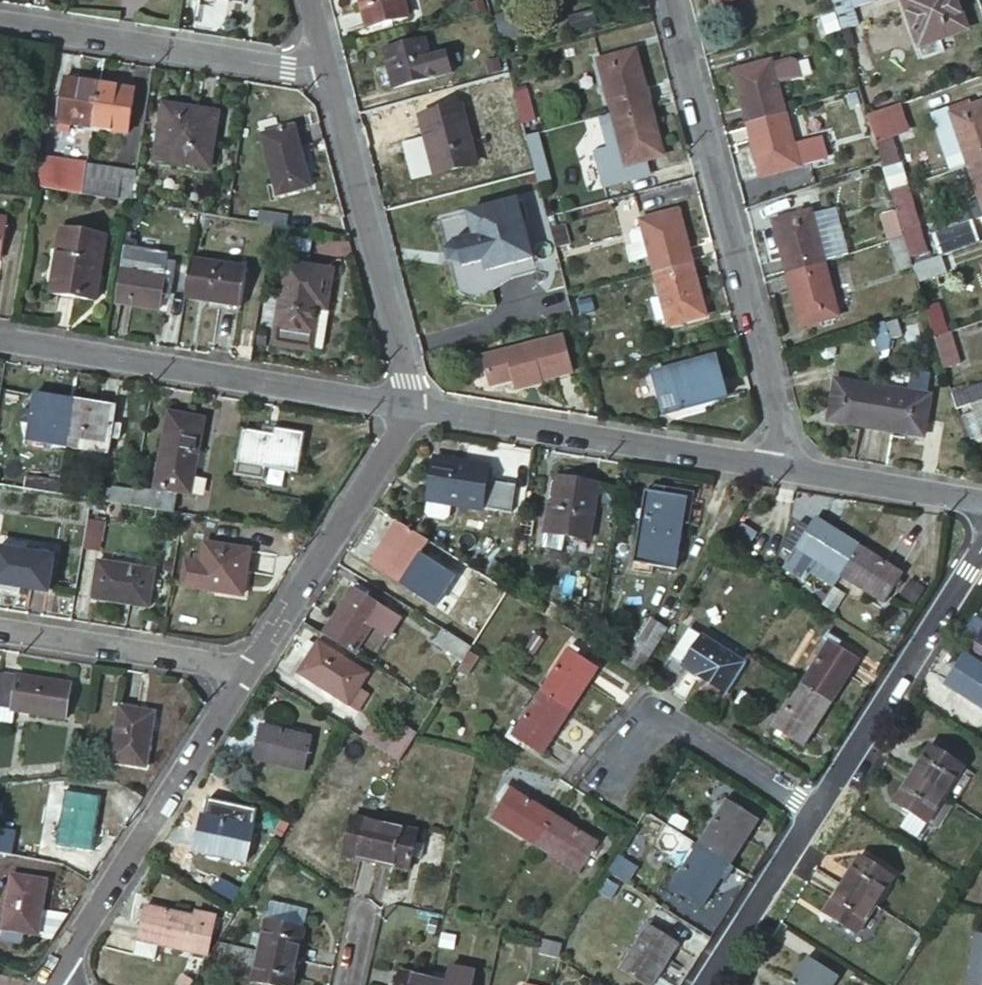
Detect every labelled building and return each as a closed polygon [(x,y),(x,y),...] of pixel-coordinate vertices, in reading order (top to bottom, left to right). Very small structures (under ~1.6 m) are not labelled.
[(368,23),(411,12),(408,0),(361,0),(368,23)] [(836,7),(841,25),(857,21),(852,5),(864,0),(833,0),(836,7)] [(922,53),(944,45),(940,33),(967,24),(959,0),(904,0),(922,53)] [(425,35),(383,45),(392,84),(435,74),(425,35)] [(600,58),(614,110),(650,99),(637,48),(600,58)] [(787,114),(777,78),(773,63),(772,57),(735,67),(750,124),(758,122),(777,116),(787,114)] [(784,60),(773,63),(777,78),(788,75),(784,60)] [(59,125),(93,130),(100,84),(65,78),(59,125)] [(93,130),(126,135),(133,89),(100,84),(93,130)] [(527,93),(513,97),(514,100),(520,121),(534,117),(527,93)] [(949,109),(951,115),(943,117),(947,129),(956,126),(967,162),(981,157),(981,98),(949,109)] [(614,110),(616,118),(626,154),(627,161),(664,151),(650,99),(614,110)] [(461,103),(421,114),(436,170),(475,159),(461,103)] [(218,113),(162,105),(154,160),(209,168),(218,113)] [(794,144),(787,114),(777,116),(758,122),(750,124),(763,174),(800,165),(799,160),(794,144)] [(613,157),(626,154),(616,118),(604,121),(613,157)] [(293,125),(260,134),(276,194),(310,185),(293,125)] [(882,162),(884,168),(902,163),(892,126),(873,131),(882,162)] [(805,140),(794,144),(799,160),(810,157),(805,140)] [(967,162),(980,197),(971,200),(977,216),(981,214),(981,157),(967,162)] [(36,158),(32,185),(83,193),(85,179),(51,174),(54,160),(36,158)] [(542,162),(532,165),(533,169),(538,189),(549,186),(542,162)] [(118,184),(85,179),(83,193),(131,201),(135,173),(120,170),(118,184)] [(909,184),(891,190),(899,217),(905,236),(911,256),(913,265),(943,254),(978,241),(976,234),(928,252),(909,184)] [(517,197),(467,210),(474,236),(456,241),(462,265),(484,259),(486,268),(532,255),(517,197)] [(650,251),(655,271),(691,260),(677,206),(640,216),(642,222),(650,251)] [(826,262),(812,211),(775,221),(789,272),(792,271),(799,269),(816,265),(826,262)] [(650,251),(642,222),(631,225),(628,230),(631,240),(625,241),(629,257),(650,251)] [(106,236),(60,229),(57,248),(60,249),(53,292),(95,299),(106,236)] [(943,254),(913,265),(917,279),(948,269),(943,254)] [(191,257),(185,299),(212,301),(212,299),(242,303),(248,266),(191,257)] [(655,271),(661,293),(667,316),(668,322),(704,312),(691,260),(655,271)] [(839,311),(826,262),(816,265),(799,269),(792,271),(789,272),(802,322),(839,311)] [(334,270),(287,263),(278,330),(280,330),(277,350),(316,356),(316,353),(318,336),(322,308),(329,309),(334,270)] [(173,276),(121,268),(116,301),(160,308),(162,292),(171,293),(173,276)] [(656,320),(667,316),(661,293),(650,295),(656,320)] [(316,353),(325,354),(331,309),(329,309),(322,308),(318,336),(316,353)] [(892,338),(886,320),(872,325),(881,350),(891,346),(892,338)] [(950,327),(934,333),(943,365),(960,360),(950,327)] [(562,332),(483,352),(490,381),(512,375),(515,386),(532,381),(532,379),(572,368),(562,332)] [(685,364),(653,373),(660,397),(666,396),(667,400),(669,399),(675,403),(676,405),(680,404),(681,408),(727,395),(716,356),(699,360),(697,354),(683,358),(685,364)] [(829,416),(876,424),(884,383),(835,375),(829,416)] [(968,384),(973,398),(981,395),(981,379),(968,384)] [(876,424),(924,432),(931,391),(884,383),(876,424)] [(973,398),(975,404),(981,423),(981,395),(973,398)] [(29,443),(69,450),(77,403),(36,396),(34,412),(25,411),(22,425),(31,426),(29,443)] [(660,397),(664,413),(681,408),(680,404),(676,405),(675,403),(669,399),(667,400),(666,396),(660,397)] [(69,450),(109,457),(112,438),(121,440),(123,427),(114,425),(117,410),(77,403),(69,450)] [(962,408),(971,434),(981,430),(981,423),(975,404),(962,408)] [(205,420),(170,413),(155,487),(190,494),(205,420)] [(266,427),(264,439),(276,442),(279,430),(266,427)] [(264,439),(244,436),(236,475),(265,481),(267,468),(300,474),(307,435),(279,430),(276,442),(264,439)] [(445,451),(444,457),(471,463),(472,457),(445,451)] [(516,511),(523,481),(494,474),(497,462),(472,457),(471,463),(444,457),(433,506),(437,511),(452,514),(457,511),(459,499),(491,506),(491,505),(516,511)] [(601,482),(560,474),(555,508),(550,507),(546,530),(543,545),(563,548),(565,533),(591,538),(601,482)] [(41,492),(43,479),(29,477),(27,490),(41,492)] [(62,495),(64,482),(43,479),(41,492),(62,495)] [(656,492),(647,490),(635,560),(676,568),(689,497),(668,494),(669,488),(657,487),(656,492)] [(113,504),(133,507),(136,492),(115,488),(113,504)] [(136,492),(133,507),(162,512),(165,495),(136,489),(136,492)] [(416,562),(430,539),(396,517),(369,561),(388,572),(404,582),(416,562)] [(834,586),(840,576),(860,545),(816,518),(797,548),(785,567),(805,580),(811,572),(834,586)] [(251,550),(206,543),(203,564),(186,561),(183,586),(220,591),(222,584),(238,587),(240,571),(247,573),(251,550)] [(840,576),(884,604),(904,573),(860,545),(840,576)] [(0,550),(0,584),(48,592),(54,559),(0,550)] [(155,571),(99,562),(94,598),(149,607),(155,571)] [(465,594),(416,562),(404,582),(388,572),(380,585),(445,626),(465,594)] [(243,595),(247,573),(240,571),(238,587),(222,584),(220,591),(243,595)] [(324,634),(355,653),(372,627),(388,637),(400,616),(368,596),(371,591),(357,581),(324,634)] [(903,600),(916,608),(926,592),(914,584),(903,600)] [(641,673),(669,627),(653,617),(624,662),(641,673)] [(976,617),(966,638),(981,646),(981,620),(976,617)] [(463,660),(472,644),(445,626),(435,641),(463,660)] [(686,664),(704,637),(697,632),(691,629),(673,655),(686,664)] [(728,693),(746,663),(704,637),(686,664),(685,666),(728,693)] [(832,637),(803,683),(833,702),(859,660),(844,651),(847,646),(832,637)] [(370,674),(319,642),(300,672),(350,705),(370,674)] [(569,647),(541,691),(570,710),(599,666),(569,647)] [(959,663),(966,652),(962,649),(955,660),(959,663)] [(966,652),(959,663),(946,681),(981,703),(981,662),(966,652)] [(0,674),(0,676),(0,705),(11,707),(10,709),(65,719),(71,683),(16,673),(15,676),(0,674)] [(803,683),(776,725),(806,744),(833,702),(803,683)] [(541,691),(513,735),(543,753),(570,710),(541,691)] [(157,710),(120,704),(110,759),(147,764),(157,710)] [(399,760),(413,738),(423,722),(410,714),(394,740),(370,724),(363,737),(399,760)] [(310,737),(260,726),(253,759),(303,770),(310,737)] [(946,793),(965,763),(931,742),(913,772),(946,793)] [(928,821),(946,793),(913,772),(895,800),(912,811),(903,825),(919,835),(928,821)] [(554,815),(510,787),(492,817),(536,845),(552,818),(554,815)] [(103,795),(68,789),(58,844),(93,850),(103,795)] [(731,861),(759,819),(727,800),(700,842),(731,861)] [(252,825),(201,815),(194,849),(245,860),(252,825)] [(598,842),(554,815),(552,818),(536,845),(579,871),(598,842)] [(342,853),(376,861),(384,824),(351,816),(342,853)] [(376,861),(408,869),(411,856),(414,842),(417,830),(384,824),(376,861)] [(423,844),(414,842),(411,856),(420,858),(423,844)] [(704,904),(731,861),(700,842),(673,885),(704,904)] [(860,855),(843,882),(876,902),(894,875),(860,855)] [(43,878),(11,874),(3,928),(34,933),(43,878)] [(843,882),(826,909),(859,929),(876,902),(843,882)] [(176,913),(144,905),(136,941),(133,955),(154,960),(157,946),(186,952),(195,911),(178,907),(176,913)] [(265,921),(259,952),(296,961),(302,929),(265,921)] [(678,942),(649,923),(622,966),(650,984),(678,942)] [(976,934),(968,984),(981,984),(981,935),(976,934)] [(252,982),(266,984),(291,984),(296,961),(259,952),(252,982)] [(809,956),(791,984),(832,984),(839,975),(809,956)] [(429,978),(428,984),(472,984),(474,971),(450,966),(446,981),(429,978)] [(399,971),(396,984),(428,984),(429,978),(399,971)]
